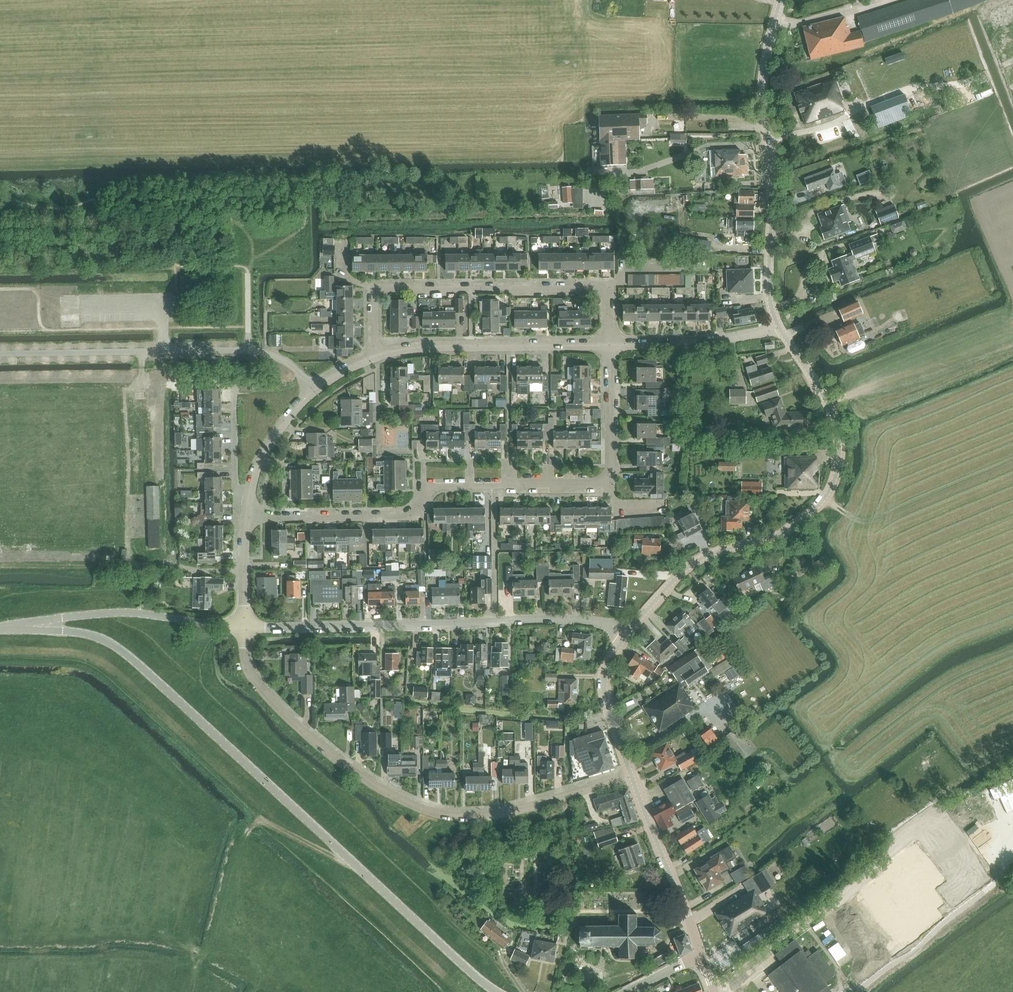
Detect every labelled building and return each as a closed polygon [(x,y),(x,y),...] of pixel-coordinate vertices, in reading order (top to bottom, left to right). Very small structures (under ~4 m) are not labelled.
[(862,42),(953,14),(987,0),(909,0),(857,16),(861,30),(859,31),(862,42)] [(846,27),(843,16),(802,27),(811,60),(863,46),(862,42),(859,31),(850,33),(848,26),(846,27)] [(794,93),(805,124),(845,110),(842,101),(836,81),(835,78),(794,93)] [(871,107),(878,127),(912,115),(904,94),(871,107)] [(601,166),(626,165),(625,139),(640,139),(639,123),(648,123),(647,113),(599,115),(601,166)] [(740,148),(714,149),(715,167),(712,167),(712,177),(743,175),(743,173),(747,173),(746,154),(740,154),(740,148)] [(835,175),(832,168),(804,179),(808,190),(826,183),(829,191),(846,184),(841,172),(835,175)] [(869,170),(856,175),(860,184),(872,179),(869,170)] [(630,179),(631,190),(653,189),(653,179),(630,179)] [(563,187),(564,203),(572,202),(571,186),(563,187)] [(739,191),(739,190),(734,190),(734,203),(739,203),(739,204),(753,204),(753,191),(739,191)] [(737,216),(753,216),(754,205),(737,205),(737,216)] [(820,228),(824,240),(850,231),(845,215),(847,214),(844,205),(818,214),(822,227),(820,228)] [(898,218),(893,205),(876,211),(881,225),(898,218)] [(731,216),(731,219),(729,219),(729,227),(737,227),(737,236),(750,236),(750,230),(754,230),(754,220),(737,220),(737,216),(731,216)] [(589,228),(575,228),(575,236),(576,236),(576,242),(578,242),(578,237),(589,237),(589,228)] [(876,251),(873,245),(881,242),(878,234),(849,245),(852,253),(831,261),(834,267),(828,269),(833,283),(839,280),(841,287),(856,281),(848,260),(853,258),(854,259),(876,251)] [(689,239),(687,249),(708,252),(710,242),(689,239)] [(588,247),(582,247),(582,254),(576,254),(576,270),(588,270),(588,254),(588,247)] [(476,250),(476,255),(470,255),(470,271),(483,271),(482,254),(482,249),(476,250)] [(495,271),(495,254),(495,251),(489,251),(489,254),(482,254),(483,271),(495,271)] [(545,251),(545,254),(538,254),(538,270),(551,270),(551,254),(551,251),(545,251)] [(507,254),(495,254),(495,271),(508,270),(507,254)] [(507,254),(508,270),(520,270),(520,265),(527,265),(527,254),(507,254)] [(563,270),(563,254),(551,254),(551,270),(563,270)] [(563,270),(576,270),(576,254),(563,254),(563,270)] [(588,254),(588,270),(601,270),(601,254),(588,254)] [(601,254),(601,270),(613,270),(613,254),(601,254)] [(353,271),(365,271),(365,255),(353,255),(353,271)] [(365,255),(365,271),(377,271),(377,255),(365,255)] [(377,255),(377,271),(390,271),(390,255),(377,255)] [(390,255),(390,271),(402,271),(402,255),(390,255)] [(402,255),(402,271),(415,271),(415,255),(402,255)] [(427,255),(415,255),(415,271),(427,271),(427,264),(432,264),(432,255),(427,255)] [(445,271),(457,271),(457,255),(445,255),(445,271)] [(470,271),(470,255),(457,255),(457,271),(470,271)] [(736,292),(736,293),(753,293),(753,269),(726,270),(727,292),(736,292)] [(352,286),(337,286),(333,286),(333,280),(325,280),(325,291),(337,291),(337,298),(352,298),(352,286)] [(352,298),(337,298),(337,311),(352,311),(352,298)] [(407,308),(407,300),(391,300),(391,316),(407,316),(407,317),(413,317),(413,316),(414,316),(414,308),(407,308)] [(499,300),(483,300),(483,316),(506,316),(510,316),(510,307),(499,307),(499,300)] [(848,346),(847,349),(848,353),(851,354),(863,348),(865,345),(863,342),(859,340),(851,322),(851,323),(849,320),(862,314),(857,301),(838,309),(844,322),(845,322),(846,325),(835,330),(837,335),(836,336),(837,339),(839,340),(842,346),(847,344),(848,346)] [(660,320),(660,305),(660,302),(655,302),(655,305),(648,305),(648,320),(660,320)] [(697,305),(697,320),(710,320),(710,304),(697,305)] [(546,305),(540,305),(540,311),(530,311),(530,327),(546,327),(546,305)] [(585,305),(585,311),(574,311),(574,327),(590,327),(590,311),(590,305),(585,305)] [(623,320),(635,320),(635,305),(623,305),(623,320)] [(635,305),(635,320),(648,320),(648,305),(635,305)] [(660,305),(660,320),(673,320),(673,305),(660,305)] [(673,305),(673,320),(685,320),(685,305),(673,305)] [(685,305),(685,320),(697,320),(697,305),(685,305)] [(567,306),(558,306),(558,327),(574,327),(574,311),(567,311),(567,306)] [(715,308),(716,315),(726,314),(725,307),(715,308)] [(424,312),(423,312),(423,328),(439,328),(439,312),(428,312),(428,308),(424,308),(424,312)] [(755,321),(753,308),(733,312),(735,325),(755,321)] [(352,311),(337,311),(334,311),(329,311),(321,311),(321,317),(337,317),(337,323),(353,323),(352,311)] [(514,327),(530,327),(530,311),(514,311),(514,327)] [(455,312),(439,312),(439,328),(455,328),(455,312)] [(407,316),(391,316),(391,331),(407,331),(407,317),(407,316)] [(506,316),(483,316),(483,332),(499,332),(499,324),(506,324),(506,316)] [(353,323),(337,323),(337,336),(353,336),(353,323)] [(353,348),(353,336),(329,336),(329,349),(337,348),(337,355),(346,355),(346,348),(353,348)] [(755,357),(758,366),(768,362),(765,354),(755,357)] [(638,368),(636,368),(636,382),(647,382),(648,388),(663,388),(663,381),(655,381),(655,368),(657,368),(657,360),(638,360),(638,368)] [(746,368),(752,386),(760,384),(760,382),(774,378),(770,367),(758,371),(755,365),(746,368)] [(574,379),(587,379),(591,379),(591,366),(574,366),(574,379)] [(407,367),(391,367),(391,380),(407,380),(407,367)] [(451,384),(451,367),(439,367),(439,375),(433,375),(433,392),(439,392),(439,384),(451,384)] [(451,367),(451,384),(463,384),(463,391),(469,391),(469,375),(464,375),(464,367),(451,367)] [(475,375),(469,375),(469,391),(475,391),(475,383),(487,383),(487,367),(475,367),(475,375)] [(500,374),(500,367),(487,367),(487,383),(500,383),(500,391),(506,391),(506,374),(500,374)] [(517,374),(511,374),(511,391),(517,391),(517,383),(529,383),(529,367),(517,367),(517,374)] [(542,374),(542,367),(529,367),(529,383),(542,383),(542,391),(548,391),(548,374),(542,374)] [(563,374),(551,374),(551,386),(558,386),(558,379),(563,379),(563,374)] [(430,386),(430,375),(419,375),(419,380),(424,380),(424,386),(430,386)] [(591,379),(587,379),(574,379),(574,391),(591,391),(591,379)] [(407,380),(391,380),(391,392),(408,392),(407,380)] [(779,394),(775,383),(754,390),(757,401),(779,394)] [(204,384),(196,384),(196,389),(197,389),(197,402),(198,402),(204,402),(220,401),(220,389),(212,389),(212,384),(204,384)] [(648,389),(648,396),(636,396),(636,409),(648,409),(648,416),(671,416),(671,409),(655,409),(655,396),(665,396),(665,389),(648,389)] [(730,390),(730,402),(746,401),(746,389),(730,390)] [(571,409),(583,409),(583,404),(591,404),(591,391),(574,391),(574,403),(567,403),(567,410),(571,409)] [(408,392),(391,392),(391,405),(398,405),(399,411),(415,411),(415,404),(408,404),(408,392)] [(481,406),(481,398),(469,398),(469,406),(481,406)] [(496,398),(496,407),(506,406),(506,398),(496,398)] [(763,404),(766,415),(772,414),(776,426),(784,426),(784,427),(802,427),(802,412),(786,412),(785,409),(783,409),(780,398),(763,404)] [(341,400),(341,412),(362,412),(361,400),(341,400)] [(204,402),(198,402),(199,407),(204,407),(204,414),(221,414),(220,401),(204,402)] [(571,416),(578,416),(578,421),(583,421),(583,409),(571,409),(571,416)] [(341,412),(341,425),(362,425),(362,422),(363,423),(363,425),(370,425),(370,423),(375,423),(375,412),(370,412),(362,412),(341,412)] [(204,414),(197,414),(197,432),(213,432),(213,426),(221,426),(221,414),(204,414)] [(543,448),(543,440),(548,440),(548,423),(542,423),(542,431),(530,431),(530,448),(543,448)] [(554,440),(554,448),(566,448),(566,431),(554,431),(554,423),(548,423),(548,440),(554,440)] [(426,448),(439,448),(439,432),(427,432),(427,424),(421,424),(421,441),(426,441),(426,448)] [(451,432),(451,448),(464,448),(464,441),(469,440),(469,424),(463,424),(463,432),(451,432)] [(475,424),(469,424),(469,440),(475,440),(475,448),(487,448),(487,432),(475,432),(475,424)] [(487,432),(487,448),(500,448),(500,440),(506,440),(506,424),(500,424),(500,432),(487,432)] [(518,424),(512,424),(512,440),(517,440),(517,448),(530,448),(530,431),(518,431),(518,424)] [(648,444),(663,444),(663,437),(655,437),(655,424),(636,424),(636,438),(648,438),(648,444)] [(596,438),(596,426),(586,426),(586,431),(579,431),(578,431),(579,448),(591,447),(591,438),(596,438)] [(574,427),(574,431),(566,431),(566,448),(579,448),(578,431),(579,431),(579,427),(574,427)] [(213,432),(197,432),(197,450),(221,450),(221,438),(213,438),(213,432)] [(451,448),(451,432),(439,432),(439,448),(451,448)] [(327,434),(307,434),(307,446),(333,446),(333,440),(331,440),(331,436),(327,436),(327,434)] [(307,446),(307,459),(327,459),(327,457),(333,457),(333,446),(307,446)] [(173,460),(192,459),(192,449),(173,449),(173,460)] [(221,450),(197,450),(197,456),(205,456),(205,463),(197,463),(197,468),(213,468),(213,463),(221,463),(221,450)] [(655,452),(636,452),(636,466),(648,466),(648,472),(663,472),(663,467),(663,465),(655,465),(655,452)] [(786,457),(786,488),(818,488),(818,466),(816,466),(816,457),(786,457)] [(385,466),(385,475),(406,475),(405,470),(407,470),(407,461),(405,461),(376,461),(376,466),(385,466)] [(718,471),(736,471),(736,462),(718,462),(718,471)] [(291,479),(291,484),(312,484),(312,475),(320,475),(320,470),(312,470),(291,470),(289,470),(289,479),(291,479)] [(343,500),(348,500),(348,479),(339,479),(338,471),(334,471),(334,480),(333,480),(334,500),(334,502),(343,502),(343,500)] [(348,479),(348,500),(353,500),(353,502),(362,502),(362,500),(362,479),(362,471),(357,471),(357,476),(357,479),(348,479)] [(206,478),(206,490),(222,490),(221,477),(213,478),(213,472),(197,472),(197,478),(206,478)] [(650,479),(635,479),(635,493),(663,493),(663,472),(650,472),(650,479)] [(377,484),(377,489),(385,489),(406,489),(408,489),(408,480),(406,480),(406,475),(385,475),(385,484),(377,484)] [(312,484),(291,484),(291,489),(289,489),(290,498),(292,498),(320,498),(320,493),(312,493),(312,484)] [(147,486),(148,516),(159,515),(159,485),(147,486)] [(742,494),(761,494),(761,485),(742,485),(742,494)] [(206,490),(206,503),(222,502),(222,490),(206,490)] [(699,507),(694,498),(685,502),(690,511),(699,507)] [(721,530),(731,530),(731,528),(741,528),(741,521),(748,521),(749,501),(725,501),(725,517),(721,517),(721,530)] [(198,515),(199,521),(214,521),(214,515),(222,515),(222,502),(206,503),(206,515),(198,515)] [(574,528),(586,528),(586,507),(573,508),(574,528)] [(598,528),(598,507),(586,507),(586,528),(598,528)] [(598,531),(611,531),(614,531),(618,531),(617,520),(611,520),(611,507),(598,507),(598,528),(598,531)] [(444,531),(447,531),(447,508),(434,508),(434,523),(444,523),(444,531)] [(460,508),(447,508),(447,531),(452,531),(452,522),(460,522),(460,508)] [(473,508),(460,508),(460,522),(468,522),(468,531),(473,531),(473,508)] [(485,508),(473,508),(473,531),(477,530),(477,522),(486,522),(485,508)] [(513,524),(513,508),(501,508),(501,524),(513,524)] [(525,508),(513,508),(513,524),(513,529),(519,529),(519,524),(525,524),(525,508)] [(525,508),(525,524),(538,524),(538,508),(525,508)] [(538,524),(550,524),(550,532),(556,532),(556,516),(550,516),(550,508),(538,508),(538,524)] [(562,528),(574,528),(573,508),(561,508),(561,516),(556,516),(556,532),(562,532),(562,528)] [(693,513),(679,521),(684,531),(687,537),(702,530),(693,513)] [(148,519),(149,547),(160,547),(160,519),(148,519)] [(199,521),(199,526),(206,526),(206,539),(222,539),(222,526),(214,526),(214,521),(199,521)] [(424,528),(411,529),(412,551),(415,551),(415,543),(424,543),(424,528)] [(337,529),(324,530),(324,552),(328,552),(328,544),(337,544),(337,529)] [(337,529),(337,544),(345,544),(346,552),(350,552),(350,529),(337,529)] [(363,529),(350,529),(350,552),(354,552),(354,544),(363,544),(363,529)] [(386,529),(373,529),(373,544),(382,544),(382,552),(386,552),(386,529)] [(386,552),(392,552),(391,543),(399,543),(398,529),(386,529),(386,552)] [(411,529),(398,529),(399,543),(407,543),(407,551),(412,551),(411,529)] [(273,530),(273,543),(295,543),(295,538),(287,538),(287,530),(273,530)] [(317,552),(324,552),(324,530),(311,530),(311,544),(317,544),(317,552)] [(687,537),(684,531),(677,535),(680,540),(687,537)] [(641,543),(641,555),(650,555),(650,552),(660,553),(660,539),(642,539),(642,536),(634,536),(634,543),(641,543)] [(513,545),(513,538),(508,538),(508,543),(501,543),(501,550),(513,550),(513,545)] [(222,539),(206,539),(207,551),(198,551),(198,563),(215,563),(215,551),(222,551),(222,539)] [(273,543),(273,556),(287,556),(287,546),(295,546),(295,543),(273,543)] [(291,559),(298,556),(295,550),(289,552),(291,559)] [(491,556),(473,556),(473,568),(491,568),(491,556)] [(590,559),(590,578),(613,579),(613,559),(590,559)] [(385,569),(397,569),(397,562),(385,561),(385,569)] [(572,565),(572,575),(561,575),(561,595),(573,595),(573,581),(579,581),(579,565),(572,565)] [(525,596),(525,580),(524,574),(512,574),(512,566),(506,566),(506,582),(512,582),(513,596),(525,596)] [(525,580),(525,596),(537,596),(537,582),(543,582),(542,566),(536,566),(536,580),(525,580)] [(555,573),(548,573),(548,566),(542,566),(543,582),(549,582),(549,595),(561,595),(561,575),(561,574),(555,574),(555,573)] [(747,570),(748,571),(733,578),(733,579),(732,581),(733,584),(736,585),(739,591),(759,582),(762,588),(766,586),(767,588),(775,584),(771,575),(763,578),(758,566),(747,570)] [(425,569),(418,569),(418,585),(406,585),(406,605),(419,605),(419,591),(426,591),(425,569)] [(356,578),(343,579),(343,591),(347,591),(347,603),(358,603),(358,585),(362,586),(362,570),(356,570),(356,578)] [(326,571),(309,571),(309,579),(311,579),(312,593),(315,593),(315,601),(332,601),(332,596),(337,596),(337,586),(340,586),(340,579),(333,579),(326,579),(326,571)] [(390,571),(382,571),(382,580),(390,580),(390,571)] [(288,598),(301,598),(301,581),(296,581),(296,575),(290,575),(290,581),(288,581),(288,598)] [(610,582),(607,605),(624,607),(627,576),(617,575),(616,583),(610,582)] [(224,578),(212,578),(212,577),(200,577),(200,578),(194,578),(194,585),(197,585),(197,594),(199,594),(199,608),(198,608),(198,609),(211,609),(211,594),(211,589),(224,590),(224,578)] [(272,586),(277,586),(277,578),(258,578),(258,598),(272,598),(272,586)] [(477,584),(477,587),(471,588),(471,603),(484,603),(484,593),(491,593),(491,579),(481,579),(481,584),(477,584)] [(382,586),(382,585),(369,585),(369,605),(382,605),(382,586)] [(396,605),(395,585),(382,586),(382,605),(396,605)] [(460,587),(446,588),(446,604),(460,603),(460,587)] [(446,604),(446,588),(432,588),(433,604),(446,604)] [(708,589),(698,597),(707,609),(713,605),(719,613),(731,604),(724,596),(718,601),(708,589)] [(21,603),(22,612),(43,609),(41,600),(21,603)] [(682,611),(666,625),(678,638),(686,631),(689,635),(697,627),(694,624),(694,623),(682,611)] [(710,615),(705,620),(712,627),(717,623),(710,615)] [(571,638),(571,643),(578,644),(577,650),(556,647),(556,660),(573,662),(573,657),(589,659),(592,635),(569,632),(568,637),(571,638)] [(673,644),(678,650),(682,654),(688,648),(684,644),(687,641),(683,637),(678,641),(677,640),(673,644)] [(660,645),(655,639),(645,648),(660,664),(676,648),(667,638),(660,645)] [(487,659),(487,644),(476,644),(476,659),(476,669),(480,669),(480,659),(487,659)] [(508,644),(496,644),(496,647),(492,646),(492,667),(508,667),(508,644)] [(452,662),(452,669),(466,669),(467,668),(468,667),(468,666),(473,666),(474,660),(473,660),(473,645),(462,645),(462,649),(453,649),(452,662)] [(432,663),(433,648),(422,647),(422,651),(417,651),(416,665),(422,665),(422,662),(432,663)] [(451,665),(452,648),(436,648),(436,668),(452,669),(452,666),(451,665)] [(642,706),(659,732),(695,708),(690,701),(691,700),(685,691),(690,687),(689,685),(708,672),(707,670),(694,651),(693,650),(668,667),(678,682),(642,706)] [(290,654),(285,655),(285,675),(290,675),(290,676),(302,676),(302,681),(302,694),(312,694),(312,675),(307,675),(306,660),(306,654),(290,654)] [(370,676),(370,698),(380,698),(380,668),(377,668),(376,654),(359,654),(360,676),(370,676)] [(386,670),(399,670),(399,654),(386,654),(386,670)] [(636,654),(628,665),(631,666),(627,672),(637,679),(641,673),(647,677),(655,666),(636,654)] [(484,670),(476,670),(476,680),(484,680),(484,670)] [(503,675),(502,695),(512,695),(512,686),(512,675),(503,675)] [(559,678),(558,702),(576,702),(577,679),(559,678)] [(356,686),(354,686),(340,687),(342,687),(342,704),(325,704),(325,718),(349,717),(349,711),(357,711),(356,686)] [(413,696),(427,697),(428,687),(414,686),(413,696)] [(431,701),(440,701),(440,692),(432,691),(431,701)] [(474,693),(466,693),(466,704),(474,704),(474,693)] [(415,714),(417,706),(410,704),(408,713),(415,714)] [(458,731),(473,732),(473,715),(458,715),(458,731)] [(368,754),(368,755),(370,755),(370,754),(380,754),(379,731),(368,731),(368,723),(358,724),(358,740),(364,740),(364,755),(368,754)] [(603,731),(585,736),(584,736),(573,739),(573,740),(571,741),(571,755),(576,753),(579,762),(584,761),(588,776),(593,775),(615,768),(605,738),(603,731)] [(391,732),(381,732),(381,747),(382,747),(391,747),(391,732)] [(504,732),(504,741),(513,741),(513,732),(504,732)] [(681,770),(702,758),(696,747),(690,750),(691,752),(686,755),(684,751),(674,757),(673,753),(675,752),(674,750),(671,751),(666,742),(649,751),(660,771),(677,761),(681,770)] [(552,757),(564,757),(564,746),(552,746),(552,757)] [(403,752),(388,753),(388,774),(389,774),(389,775),(390,776),(395,776),(397,775),(397,774),(403,774),(403,756),(403,752)] [(417,755),(403,756),(403,774),(408,774),(408,776),(410,777),(415,777),(417,776),(417,774),(418,774),(417,755)] [(554,761),(546,761),(546,756),(537,755),(537,774),(540,774),(539,778),(553,778),(554,761)] [(515,756),(515,764),(515,769),(515,783),(527,783),(527,769),(523,769),(523,763),(520,763),(520,756),(515,756)] [(515,783),(515,769),(502,769),(502,783),(515,783)] [(429,787),(442,787),(442,773),(429,773),(429,787)] [(455,773),(447,773),(442,773),(442,787),(455,787),(455,773)] [(698,774),(687,781),(692,790),(703,783),(698,774)] [(479,776),(466,776),(466,790),(479,790),(479,776)] [(479,776),(479,790),(492,790),(492,776),(479,776)] [(669,799),(653,809),(657,816),(655,818),(661,832),(674,825),(669,816),(676,813),(680,820),(693,813),(687,804),(694,799),(682,778),(663,789),(669,799)] [(624,815),(611,819),(613,826),(623,824),(627,824),(637,821),(627,789),(593,799),(597,811),(611,807),(612,809),(617,807),(617,809),(621,808),(624,815)] [(719,813),(726,809),(721,801),(718,802),(714,796),(711,798),(706,790),(700,794),(702,798),(696,802),(709,823),(721,815),(719,813)] [(599,829),(597,823),(584,825),(585,831),(599,829)] [(691,825),(675,836),(687,853),(705,841),(703,838),(708,834),(699,826),(694,829),(691,825)] [(592,831),(599,848),(618,841),(613,827),(592,831)] [(961,828),(940,845),(946,853),(967,836),(961,828)] [(968,838),(974,846),(987,837),(981,828),(968,838)] [(618,849),(625,871),(645,864),(638,843),(618,849)] [(890,871),(844,905),(863,929),(867,926),(870,931),(867,933),(876,945),(880,942),(891,955),(941,917),(935,908),(939,905),(929,891),(943,880),(916,844),(886,866),(890,871)] [(706,863),(694,869),(699,878),(698,878),(701,883),(702,882),(707,891),(724,881),(720,874),(719,872),(727,868),(723,862),(733,856),(729,849),(731,848),(730,845),(709,857),(711,860),(706,863)] [(730,873),(733,879),(736,884),(751,876),(744,865),(730,873)] [(762,871),(753,877),(759,887),(768,881),(762,871)] [(754,888),(715,912),(730,937),(768,913),(763,905),(765,905),(754,888)] [(582,923),(580,923),(580,925),(578,925),(578,927),(580,927),(580,944),(578,944),(578,946),(580,946),(580,947),(582,947),(582,945),(587,945),(587,947),(589,948),(589,946),(594,946),(594,947),(596,948),(596,946),(601,946),(601,948),(603,948),(603,946),(607,946),(607,948),(609,948),(609,946),(613,946),(613,948),(615,948),(615,946),(620,946),(620,957),(618,959),(619,960),(620,959),(635,959),(637,960),(638,959),(637,958),(637,944),(638,944),(638,946),(640,946),(640,944),(654,945),(654,946),(656,946),(655,944),(659,940),(661,941),(661,939),(660,939),(659,933),(661,933),(660,931),(659,932),(654,928),(655,926),(654,925),(652,927),(640,927),(640,925),(638,925),(637,927),(635,927),(636,915),(637,914),(636,913),(634,914),(620,914),(618,913),(617,914),(619,916),(619,926),(615,926),(615,924),(613,924),(613,926),(609,926),(609,924),(607,924),(607,926),(603,926),(603,924),(601,924),(601,925),(595,925),(595,924),(594,924),(594,925),(589,925),(589,923),(587,923),(587,925),(582,925),(582,923)] [(480,928),(504,947),(511,939),(486,920),(480,928)] [(766,939),(775,931),(771,926),(762,932),(766,939)] [(674,938),(680,955),(692,951),(690,945),(692,945),(688,935),(686,936),(685,934),(674,938)] [(531,958),(553,962),(556,944),(534,940),(531,958)] [(783,964),(768,975),(780,991),(830,991),(825,986),(826,985),(824,982),(835,974),(817,949),(805,958),(800,951),(802,950),(795,940),(775,955),(783,964)] [(750,951),(745,943),(740,947),(745,955),(750,951)] [(515,949),(511,959),(525,965),(529,956),(515,949)] [(697,983),(675,991),(701,991),(697,983)]
